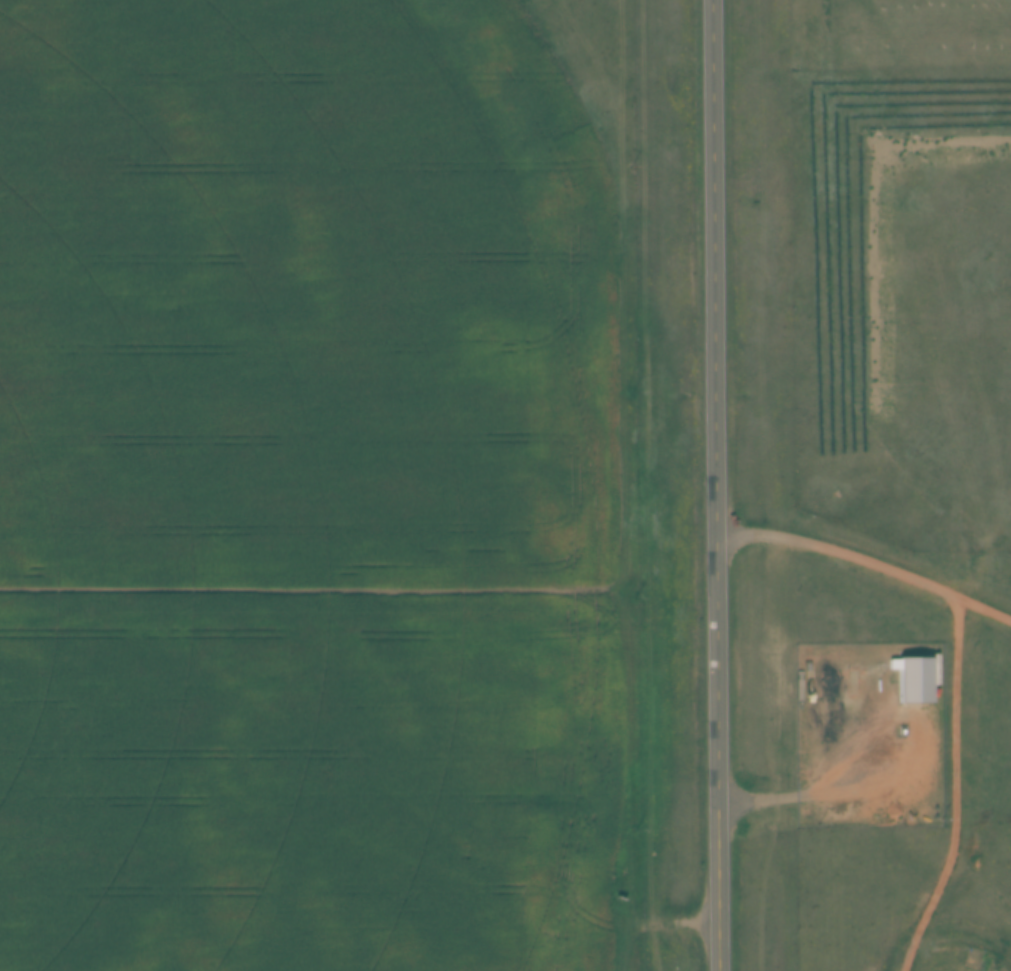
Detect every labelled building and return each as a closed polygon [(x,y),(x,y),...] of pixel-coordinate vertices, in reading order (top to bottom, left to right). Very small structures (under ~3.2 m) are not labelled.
[(900,668),(890,668),(890,658),(900,658),(900,656),(931,656),(931,701),(900,701),(900,668)]
